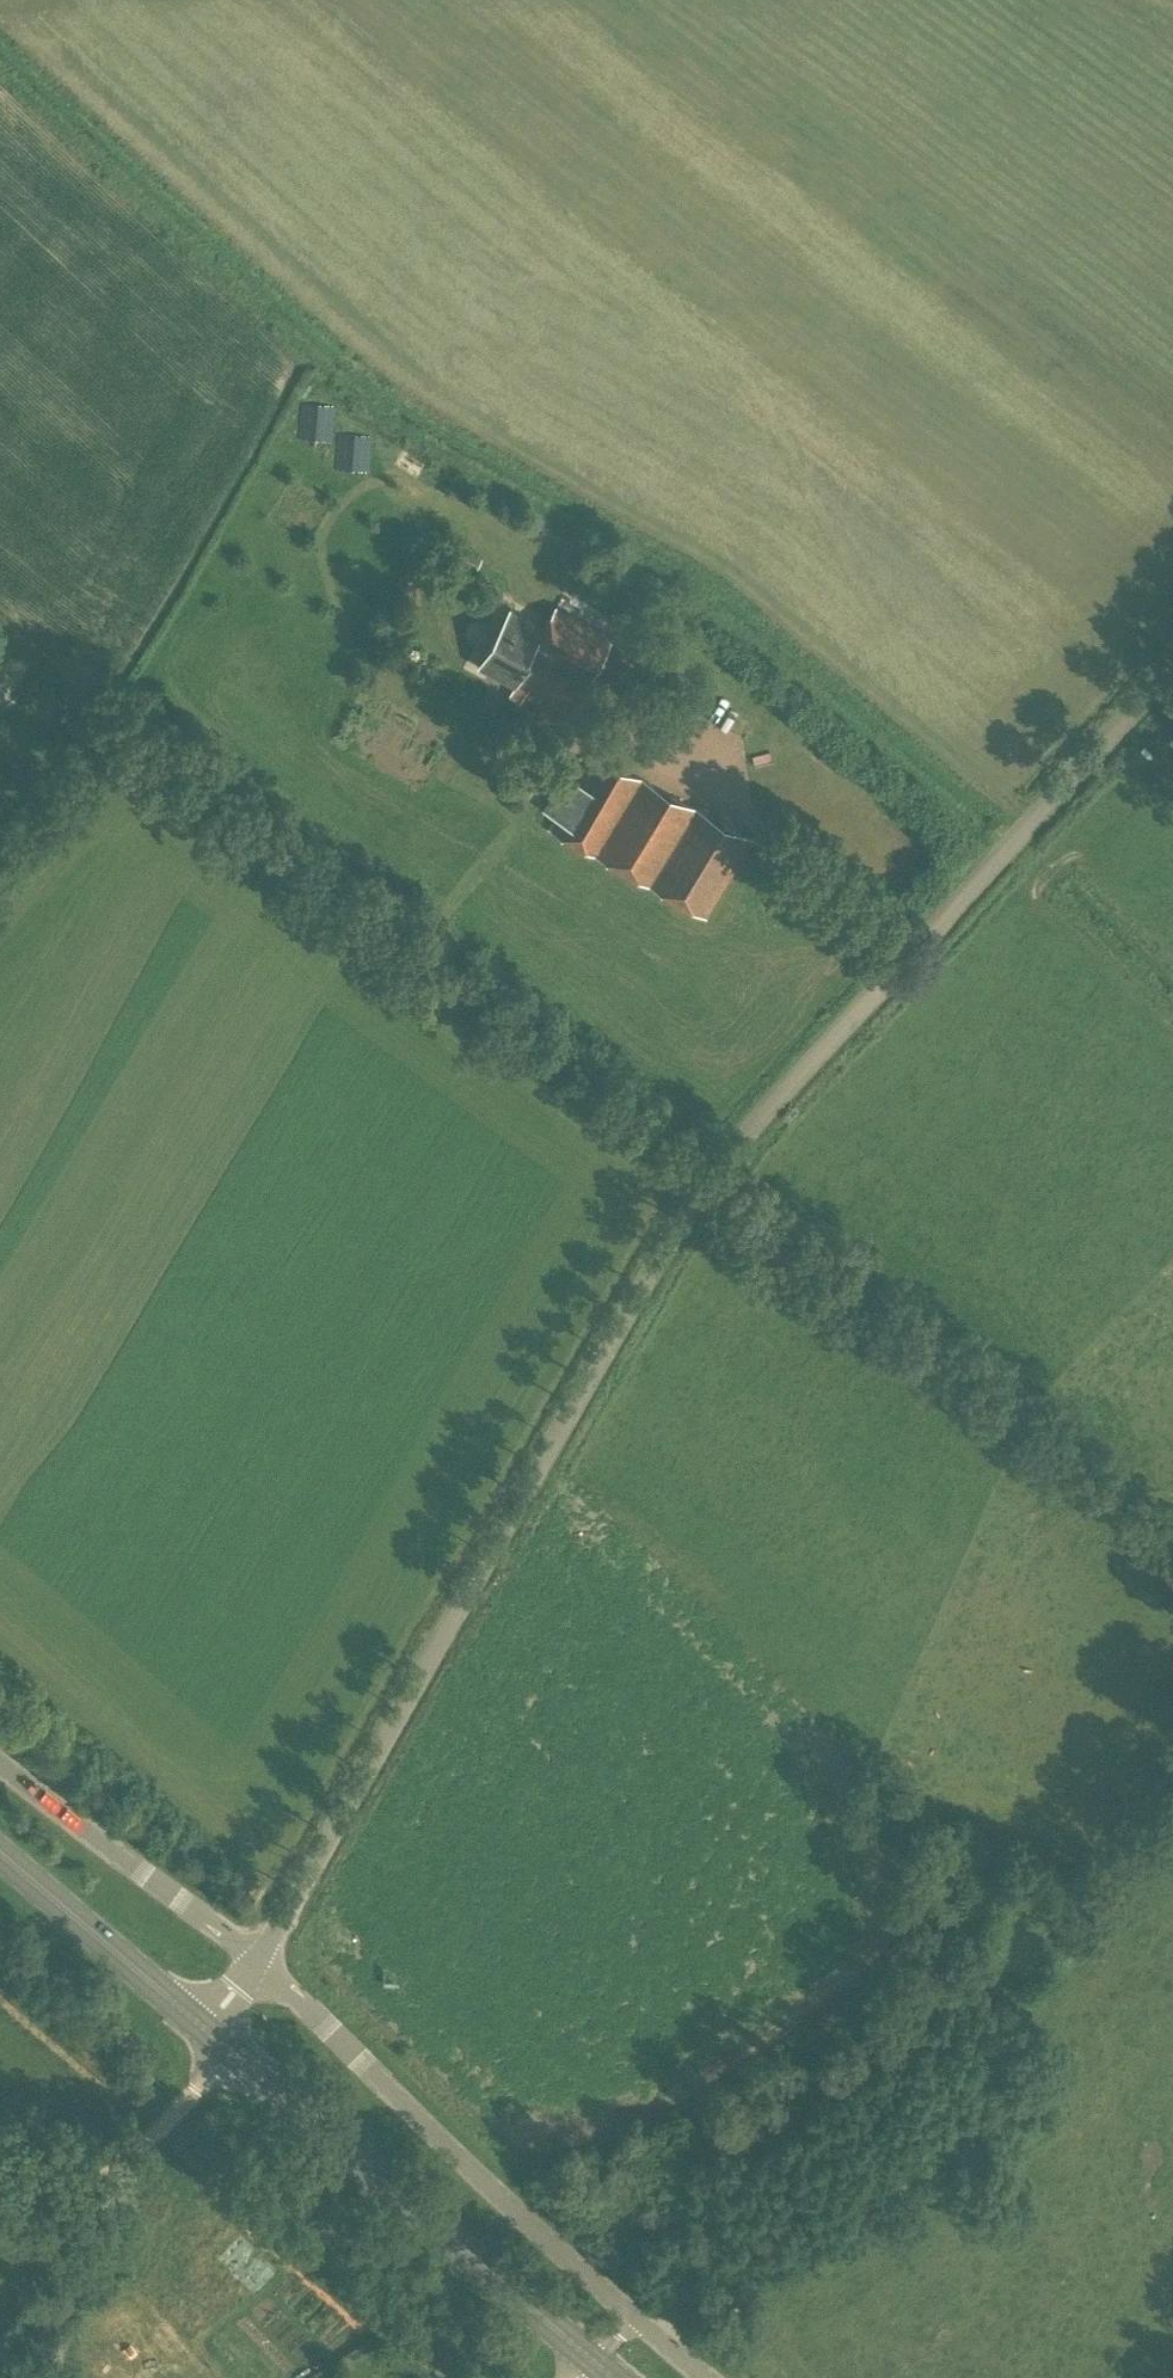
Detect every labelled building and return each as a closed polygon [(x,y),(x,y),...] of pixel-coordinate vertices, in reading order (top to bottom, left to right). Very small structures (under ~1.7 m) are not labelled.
[(336,438),(337,402),(303,401),(303,437),(336,438)] [(341,432),(340,467),(372,467),(372,432),(341,432)] [(556,605),(545,627),(510,608),(479,666),(515,686),(509,696),(520,702),(527,689),(570,713),(612,635),(556,605)] [(564,773),(541,808),(550,813),(555,816),(547,830),(593,855),(598,858),(652,887),(707,921),(754,843),(700,809),(644,780),(594,753),(577,780),(564,773)]
